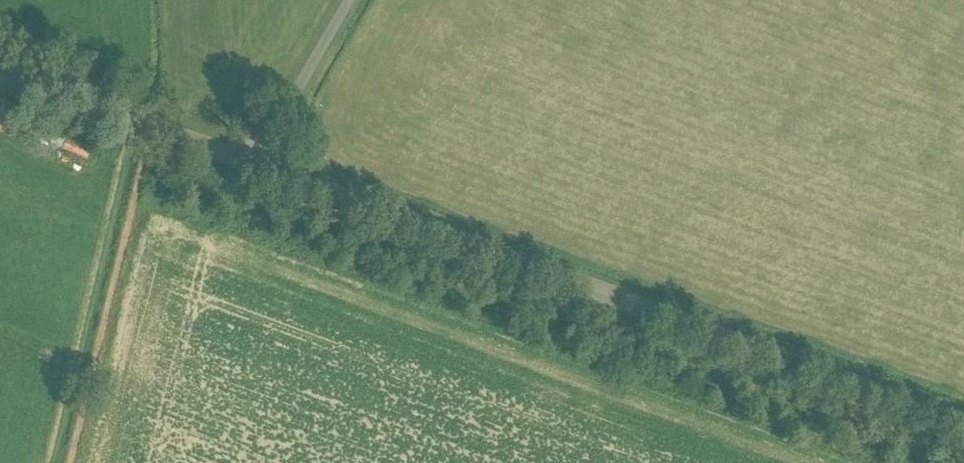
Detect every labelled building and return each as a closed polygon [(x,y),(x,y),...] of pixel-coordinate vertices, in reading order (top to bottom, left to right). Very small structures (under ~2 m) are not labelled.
[(66,137),(56,132),(51,142),(61,147),(66,137)] [(2,344),(9,335),(0,329),(0,343),(2,344)]
